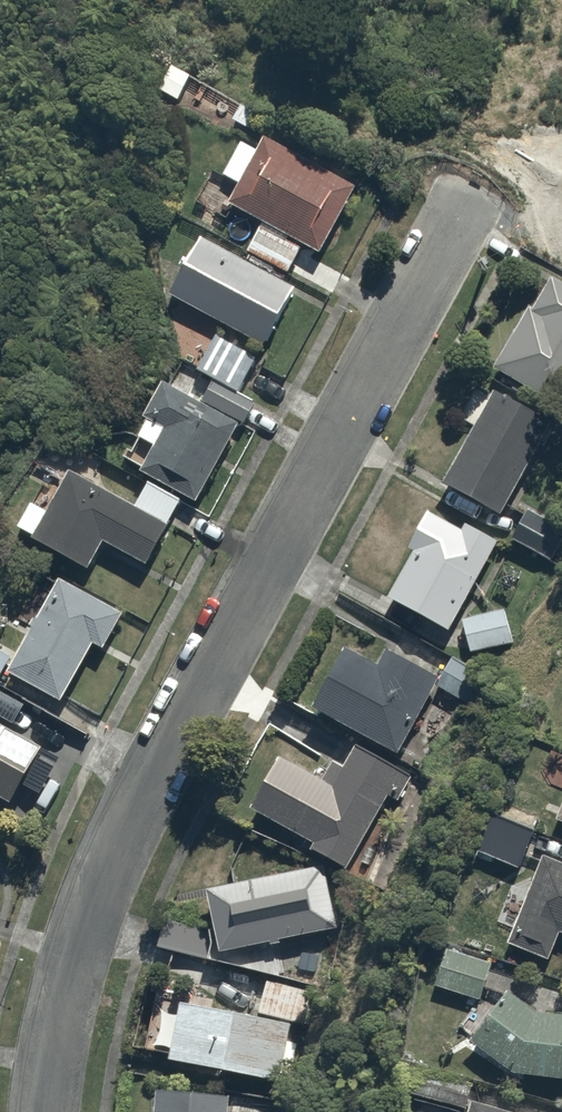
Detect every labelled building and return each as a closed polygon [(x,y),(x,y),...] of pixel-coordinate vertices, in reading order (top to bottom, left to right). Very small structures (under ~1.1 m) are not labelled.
[(193,75),(173,65),(160,90),(180,100),(193,75)] [(325,256),(360,185),(265,138),(260,148),(240,139),(222,177),(238,185),(227,207),(325,256)] [(297,287),(198,235),(169,293),(268,344),(297,287)] [(561,400),(561,282),(547,273),(494,366),(560,404),(561,400)] [(233,418),(165,385),(140,437),(154,444),(140,474),(193,500),(233,418)] [(552,429),(491,395),(442,484),(503,518),(552,429)] [(168,528),(70,472),(48,510),(34,502),(19,529),(87,568),(101,542),(145,568),(168,528)] [(184,498),(146,480),(133,507),(171,525),(184,498)] [(500,541),(428,506),(406,551),(411,554),(390,597),(457,630),(500,541)] [(510,537),(550,563),(561,544),(561,531),(528,510),(510,537)] [(6,673),(60,702),(94,639),(106,645),(124,610),(59,575),(6,673)] [(512,613),(466,618),(470,652),(516,647),(512,613)] [(0,646),(0,673),(11,652),(0,646)] [(381,669),(340,647),(310,705),(400,753),(440,679),(390,652),(381,669)] [(8,806),(41,749),(0,725),(0,801),(8,806)] [(341,869),(406,768),(365,742),(349,767),(339,760),(326,781),(282,753),(247,808),(341,869)] [(540,827),(495,810),(478,853),(524,871),(540,827)] [(545,853),(506,942),(550,962),(561,936),(561,861),(545,853)] [(207,902),(218,935),(210,957),(296,983),(312,927),(343,918),(326,864),(207,902)] [(209,934),(166,921),(159,944),(202,956),(209,934)] [(496,958),(446,942),(431,989),(481,1005),(496,958)] [(181,1000),(171,1060),(286,1080),(303,985),(264,979),(257,1014),(181,1000)] [(509,989),(466,1037),(508,1069),(561,1078),(561,1014),(548,1012),(509,989)] [(412,1091),(467,1110),(466,1111),(522,1111),(478,1096),(481,1087),(421,1066),(412,1091)] [(163,1082),(159,1111),(227,1111),(229,1090),(163,1082)]
